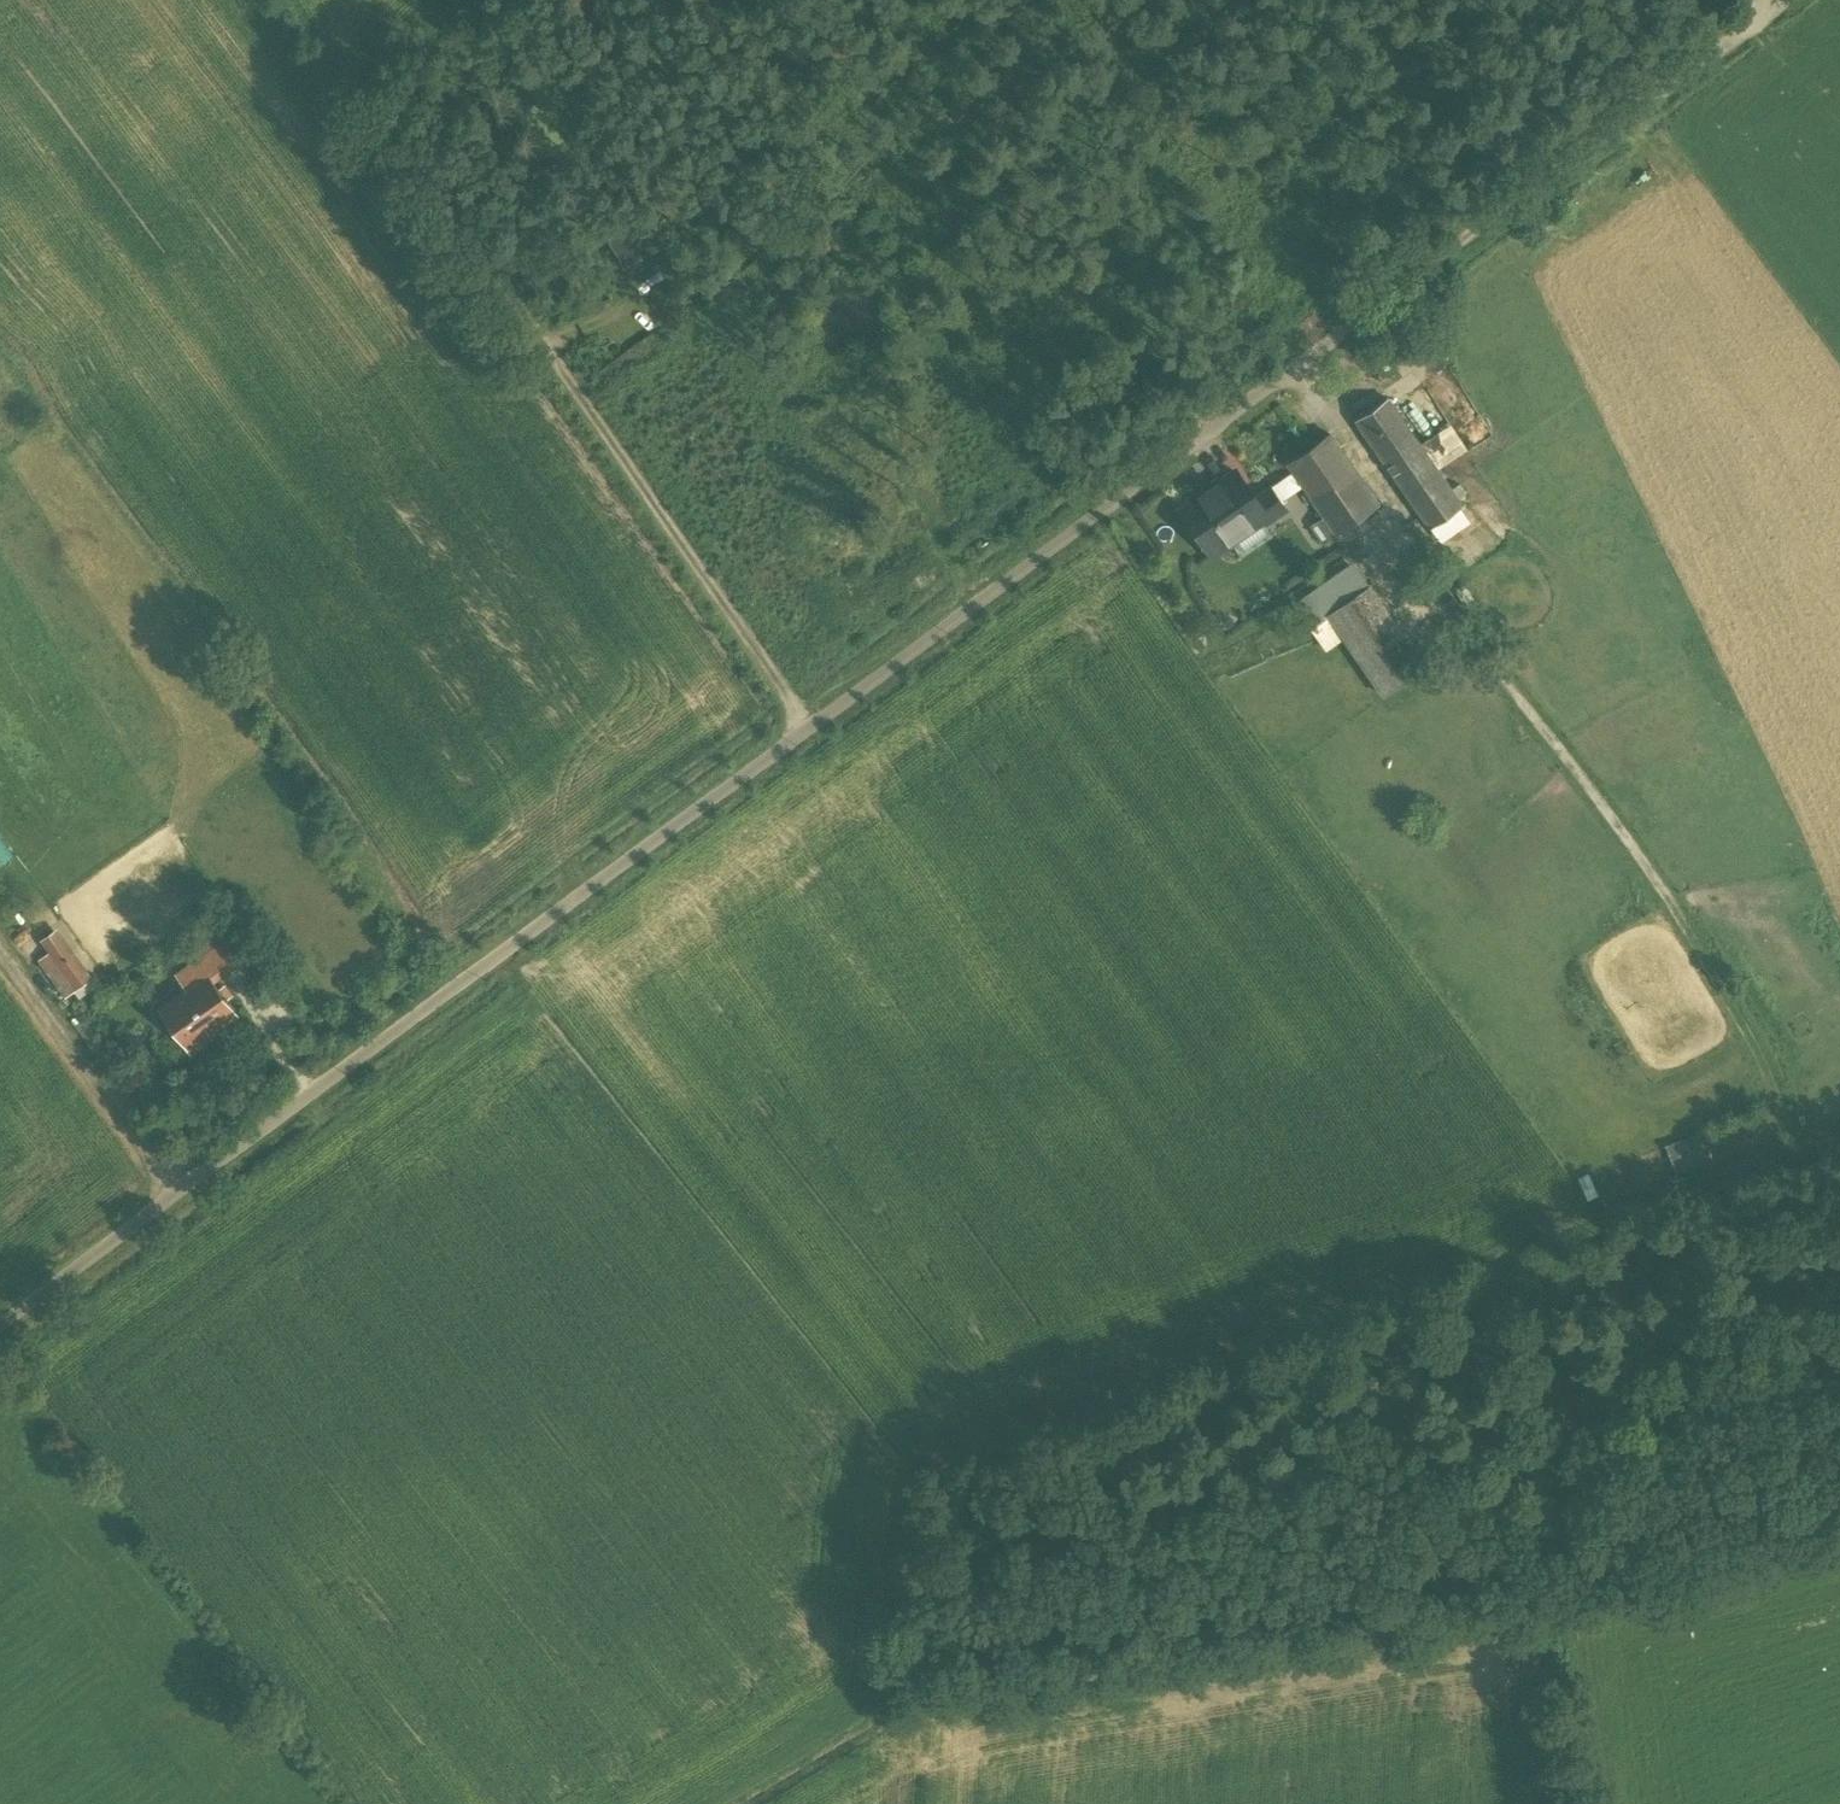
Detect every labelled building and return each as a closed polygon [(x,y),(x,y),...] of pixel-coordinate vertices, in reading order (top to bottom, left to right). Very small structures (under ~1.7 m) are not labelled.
[(1387,398),(1355,420),(1430,528),(1462,506),(1387,398)] [(1330,435),(1288,464),(1335,533),(1378,504),(1330,435)] [(1236,471),(1181,509),(1212,554),(1264,518),(1266,521),(1285,508),(1271,488),(1255,499),(1236,471)] [(1290,471),(1270,485),(1281,501),(1302,487),(1290,471)] [(1325,651),(1341,641),(1323,613),(1369,584),(1354,561),(1293,600),(1325,651)] [(1369,587),(1328,615),(1383,695),(1424,667),(1369,587)] [(13,856),(0,839),(0,865),(13,856)] [(198,960),(227,940),(214,921),(196,933),(196,962),(198,960)] [(93,977),(58,928),(42,940),(50,952),(40,959),(66,996),(93,977)] [(198,960),(210,976),(238,956),(227,940),(198,960)] [(238,956),(210,976),(214,982),(242,962),(238,956)] [(189,991),(210,976),(198,960),(196,962),(178,975),(189,991)] [(214,982),(210,976),(189,991),(161,1011),(190,1052),(212,1037),(207,1031),(235,1011),(214,982)] [(1668,1144),(1679,1173),(1705,1163),(1694,1134),(1668,1144)]
